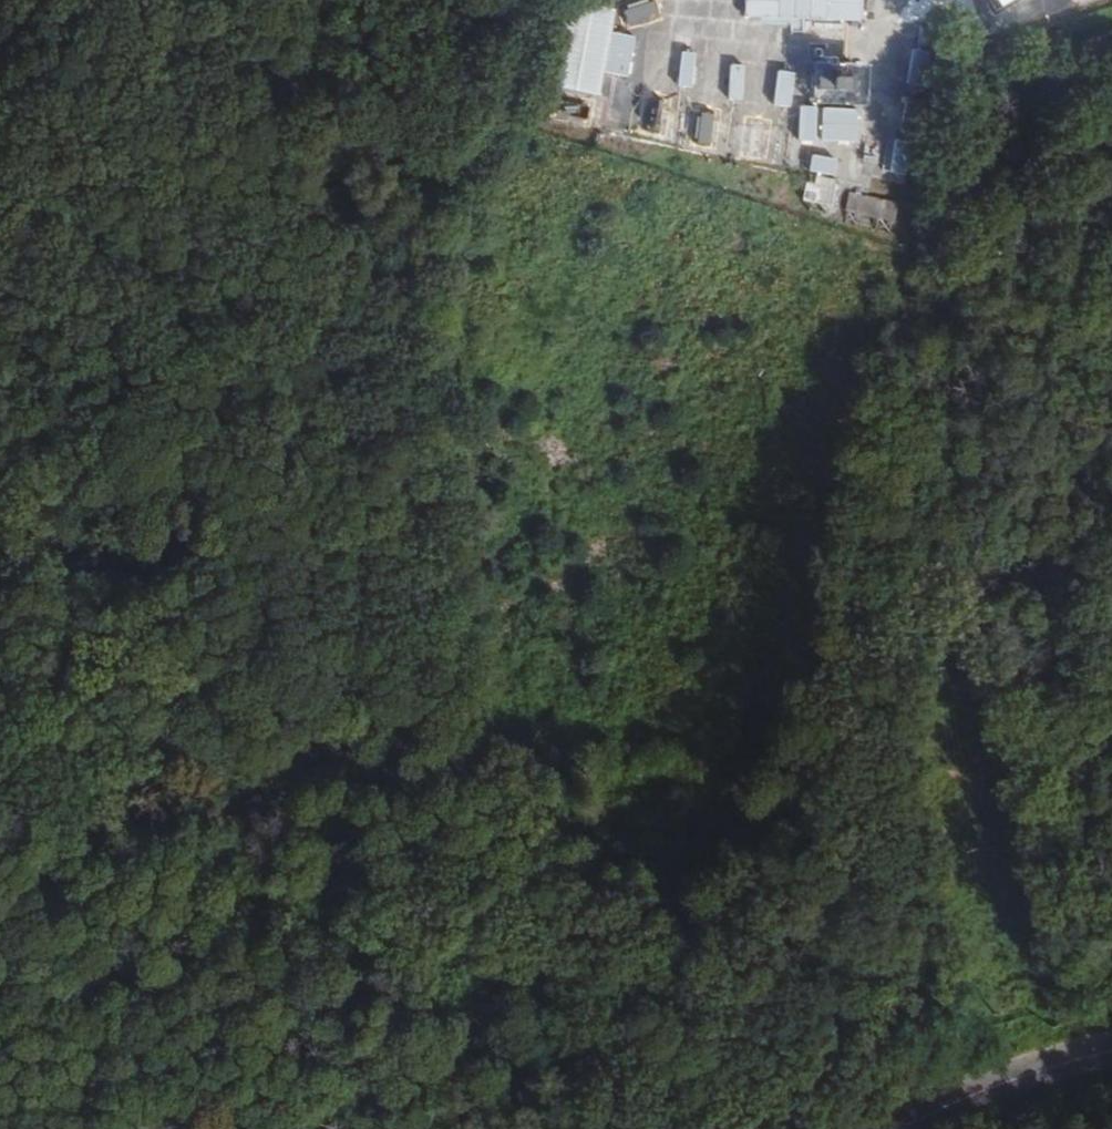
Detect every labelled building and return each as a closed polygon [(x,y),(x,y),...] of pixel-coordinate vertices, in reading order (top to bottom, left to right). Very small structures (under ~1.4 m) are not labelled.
[(612,11),(613,5),(587,0),(566,0),(549,86),(561,88),(596,95),(609,30),(612,11)] [(864,0),(745,0),(744,13),(863,18),(864,0)] [(997,8),(1012,0),(993,0),(997,8)] [(635,35),(609,30),(602,71),(628,75),(635,35)] [(674,35),(673,71),(691,71),(692,36),(674,35)] [(745,64),(728,63),(727,98),(743,99),(745,64)] [(851,64),(817,63),(815,99),(850,100),(851,64)] [(794,70),(777,69),(775,107),(792,108),(794,70)] [(817,106),(799,105),(798,140),(816,141),(817,106)] [(858,109),(823,108),(821,138),(856,139),(858,109)] [(897,136),(890,171),(907,174),(914,140),(897,136)] [(886,199),(859,194),(855,212),(882,217),(886,199)]
